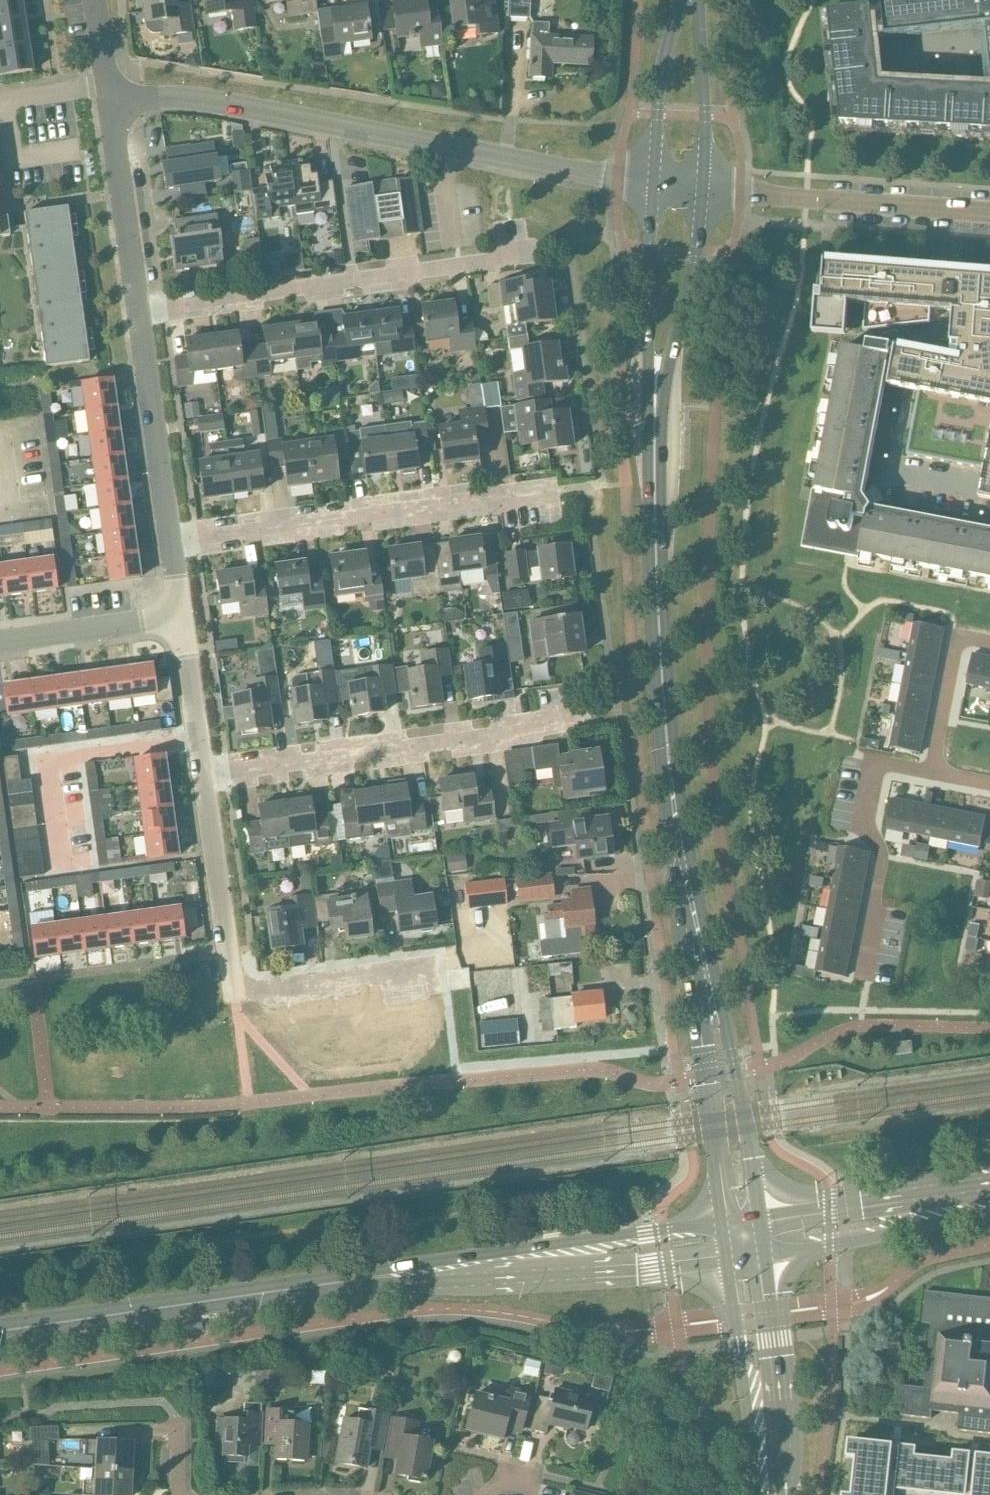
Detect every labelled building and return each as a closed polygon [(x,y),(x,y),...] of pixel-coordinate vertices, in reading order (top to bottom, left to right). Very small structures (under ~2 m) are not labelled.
[(24,21),(21,0),(0,0),(0,25),(24,21)] [(175,0),(142,0),(146,25),(147,24),(147,26),(148,29),(151,33),(155,34),(167,32),(168,37),(195,33),(191,5),(176,7),(175,0)] [(209,17),(232,13),(233,22),(234,31),(257,28),(253,0),(206,0),(209,17)] [(266,4),(286,1),(289,17),(317,13),(315,0),(265,0),(266,4)] [(451,11),(454,29),(476,26),(477,36),(499,33),(494,0),(478,3),(477,0),(450,0),(451,11)] [(507,17),(530,19),(531,0),(508,0),(507,17)] [(979,22),(980,28),(989,27),(989,0),(883,0),(888,39),(921,35),(920,29),(979,22)] [(443,44),(441,32),(439,12),(438,12),(438,8),(426,10),(425,1),(393,5),(393,7),(379,9),(382,31),(396,29),(398,39),(428,34),(430,46),(443,44)] [(881,84),(880,83),(871,7),(830,12),(842,124),(989,132),(989,90),(881,84)] [(370,41),(365,9),(332,14),(334,31),(320,33),(324,61),(339,58),(337,46),(370,41)] [(29,46),(24,21),(0,25),(0,51),(29,46)] [(550,24),(532,23),(530,78),(551,79),(552,64),(591,66),(592,39),(549,37),(550,24)] [(0,51),(0,66),(2,77),(33,72),(29,46),(0,51)] [(168,164),(162,165),(163,173),(166,190),(179,188),(180,198),(206,194),(204,184),(221,182),(217,156),(216,157),(214,144),(190,147),(189,146),(172,149),(172,150),(166,151),(168,164)] [(289,164),(294,203),(295,203),(297,216),(313,214),(336,211),(332,181),(318,183),(316,170),(310,171),(308,162),(289,164)] [(246,163),(230,165),(231,174),(234,193),(250,191),(247,171),(246,163)] [(294,203),(289,164),(270,167),(271,177),(265,177),(267,190),(252,192),(256,222),(280,219),(297,216),(295,203),(294,203)] [(420,235),(413,180),(346,189),(353,244),(420,235)] [(89,362),(68,208),(24,214),(46,368),(89,362)] [(10,237),(7,218),(0,219),(0,238),(10,237)] [(224,263),(218,218),(174,224),(176,240),(170,240),(174,270),(224,263)] [(246,259),(262,257),(259,238),(243,240),(246,259)] [(284,269),(308,268),(307,255),(283,257),(284,269)] [(817,300),(814,334),(847,336),(850,303),(867,304),(864,331),(931,323),(932,309),(956,311),(953,357),(897,346),(897,349),(893,349),(892,354),(896,354),(889,387),(920,392),(908,454),(986,469),(981,499),(989,501),(989,273),(826,260),(825,273),(820,272),(820,268),(819,268),(817,300)] [(536,279),(501,284),(504,306),(504,307),(504,308),(514,306),(517,324),(507,326),(509,339),(527,336),(525,323),(555,319),(549,282),(537,284),(536,279)] [(457,324),(454,303),(422,307),(427,342),(450,339),(452,352),(476,349),(472,322),(457,324)] [(399,310),(371,314),(375,347),(377,355),(393,353),(393,354),(416,351),(412,325),(401,327),(399,310)] [(345,334),(333,336),(337,362),(361,359),(360,357),(359,349),(375,347),(371,314),(342,318),(345,334)] [(317,322),(291,326),(296,360),(297,370),(311,368),(311,362),(322,361),(323,368),(337,366),(337,362),(333,336),(319,338),(317,322)] [(254,347),(258,377),(272,375),(271,364),(296,360),(291,326),(265,329),(267,345),(254,347)] [(212,337),(217,371),(233,369),(234,380),(244,379),(258,377),(254,347),(240,349),(237,333),(212,337)] [(527,336),(509,339),(510,349),(529,347),(527,336)] [(217,371),(212,337),(187,340),(189,356),(176,358),(180,388),(193,386),(191,375),(217,371)] [(867,348),(867,352),(844,348),(817,489),(813,489),(802,547),(848,555),(860,557),(861,554),(989,578),(989,535),(868,512),(858,498),(885,357),(891,358),(892,354),(893,349),(893,347),(869,342),(867,348)] [(563,381),(558,343),(522,349),(525,373),(513,375),(517,400),(545,396),(543,383),(563,381)] [(419,373),(409,374),(411,388),(420,387),(419,373)] [(85,410),(116,406),(112,381),(82,386),(85,410)] [(470,385),(473,407),(503,403),(501,381),(470,385)] [(43,416),(53,415),(49,389),(39,390),(43,416)] [(541,402),(517,405),(520,430),(522,445),(540,443),(541,451),(547,450),(572,446),(567,413),(552,415),(550,401),(541,402)] [(116,406),(85,410),(89,435),(119,431),(116,406)] [(489,444),(485,408),(459,412),(461,425),(439,428),(444,466),(478,461),(476,445),(489,444)] [(263,411),(262,410),(250,411),(253,437),(266,435),(264,421),(263,411)] [(274,410),(263,411),(264,421),(276,419),(274,410)] [(225,430),(222,414),(198,417),(200,434),(225,430)] [(43,416),(46,441),(56,439),(68,437),(66,420),(60,421),(53,422),(53,415),(43,416)] [(411,423),(386,426),(388,439),(393,473),(403,471),(404,474),(417,473),(416,470),(419,469),(416,453),(430,451),(427,433),(426,422),(411,424),(411,423)] [(359,430),(359,432),(347,433),(350,458),(351,463),(365,461),(367,477),(393,473),(388,439),(386,426),(359,430)] [(119,431),(89,435),(92,459),(123,455),(119,431)] [(308,443),(314,484),(339,480),(336,460),(350,458),(347,433),(346,431),(332,433),(333,439),(308,443)] [(434,432),(427,433),(430,451),(436,451),(434,432)] [(59,464),(56,439),(46,441),(49,465),(59,464)] [(314,484),(308,443),(283,446),(282,440),(267,442),(271,469),(285,467),(288,488),(314,484)] [(228,444),(235,495),(264,491),(259,454),(245,456),(243,442),(228,444)] [(205,500),(235,495),(228,444),(211,446),(214,461),(200,463),(205,500)] [(123,455),(92,459),(96,484),(126,479),(123,455)] [(63,488),(59,464),(49,465),(53,490),(63,488)] [(126,479),(96,484),(99,508),(130,504),(126,479)] [(66,513),(66,511),(63,488),(53,490),(56,514),(66,513)] [(133,528),(130,504),(99,508),(103,532),(133,528)] [(66,513),(56,514),(57,518),(60,538),(69,537),(66,513)] [(22,523),(24,533),(48,529),(47,519),(22,523)] [(0,526),(0,536),(24,533),(22,523),(0,526)] [(137,552),(133,528),(103,532),(106,557),(137,552)] [(60,538),(63,563),(73,561),(69,537),(60,538)] [(452,558),(437,560),(441,593),(463,590),(460,573),(482,569),(484,569),(485,576),(498,574),(494,551),(483,553),(480,537),(450,542),(452,558)] [(574,577),(570,545),(538,550),(538,551),(524,553),(524,552),(507,555),(511,580),(528,578),(526,569),(540,567),(543,582),(574,577)] [(419,546),(389,551),(391,566),(394,582),(410,580),(413,597),(421,596),(441,593),(437,560),(422,562),(420,546),(419,546)] [(140,578),(137,552),(106,557),(110,582),(140,578)] [(382,583),(380,568),(367,569),(365,554),(332,558),(337,597),(364,593),(365,602),(370,601),(371,612),(385,610),(384,599),(382,583)] [(28,562),(32,593),(57,589),(53,559),(28,562)] [(73,561),(63,563),(67,588),(77,586),(74,572),(73,561)] [(32,593),(28,562),(3,566),(7,596),(32,593)] [(306,562),(275,567),(280,599),(283,598),(284,606),(304,603),(305,612),(327,609),(322,577),(308,579),(306,562)] [(252,586),(250,570),(217,575),(221,606),(240,603),(242,619),(269,615),(264,584),(252,586)] [(502,593),(504,611),(530,608),(528,590),(502,593)] [(456,620),(454,607),(442,609),(444,622),(456,620)] [(517,613),(502,615),(507,643),(521,641),(517,613)] [(585,652),(580,616),(530,623),(533,642),(546,640),(548,658),(585,652)] [(916,623),(909,654),(939,660),(945,629),(916,623)] [(226,641),(215,642),(216,654),(227,652),(226,641)] [(479,666),(465,668),(469,700),(501,696),(501,693),(514,692),(512,678),(510,662),(508,651),(508,646),(506,647),(483,650),(477,651),(479,666)] [(876,657),(903,661),(904,652),(877,648),(876,657)] [(409,674),(395,676),(398,694),(412,692),(414,708),(443,704),(439,677),(453,675),(449,649),(421,653),(424,670),(409,672),(409,674)] [(939,660),(909,654),(903,685),(933,691),(939,660)] [(973,654),(967,684),(989,688),(989,657),(973,654)] [(152,665),(127,669),(131,699),(155,696),(156,703),(172,701),(169,677),(154,679),(152,665)] [(363,683),(349,685),(354,717),(385,713),(383,696),(398,694),(395,676),(394,666),(378,668),(378,666),(362,668),(365,683),(363,683)] [(106,703),(131,699),(127,669),(102,672),(106,703)] [(340,702),(336,671),(296,677),(292,679),(292,682),(293,692),(297,725),(328,720),(326,704),(340,702)] [(82,706),(106,703),(102,672),(77,676),(82,706)] [(82,706),(77,676),(53,679),(57,710),(82,706)] [(33,713),(57,710),(53,679),(28,683),(33,713)] [(249,696),(234,698),(239,733),(271,729),(267,705),(280,703),(277,679),(247,684),(249,696)] [(33,713),(28,683),(3,686),(7,717),(33,713)] [(933,691),(903,685),(897,716),(927,722),(933,691)] [(927,722),(897,716),(891,748),(921,753),(927,722)] [(135,723),(137,733),(161,730),(159,720),(135,723)] [(111,727),(113,737),(137,733),(135,723),(111,727)] [(89,740),(113,737),(111,727),(87,730),(89,740)] [(65,743),(89,740),(87,730),(63,733),(65,743)] [(40,747),(65,743),(63,733),(39,737),(40,747)] [(40,747),(39,737),(28,738),(11,741),(12,751),(40,747)] [(558,745),(553,745),(518,751),(518,752),(519,752),(520,762),(505,765),(508,787),(524,785),(522,768),(534,766),(535,772),(560,768),(565,801),(587,797),(587,794),(603,791),(597,751),(560,757),(558,745)] [(3,758),(7,783),(21,781),(17,756),(3,758)] [(137,785),(168,781),(164,756),(134,760),(137,785)] [(96,773),(86,774),(88,789),(88,792),(98,790),(96,773)] [(475,793),(473,777),(439,782),(444,813),(463,811),(465,824),(494,819),(490,791),(475,793)] [(7,783),(8,796),(32,792),(30,780),(21,781),(7,783)] [(141,810),(171,805),(168,781),(137,785),(141,810)] [(387,789),(379,790),(384,825),(409,822),(411,833),(426,831),(421,800),(407,802),(404,786),(403,781),(386,783),(387,789)] [(98,790),(88,792),(91,814),(92,817),(102,815),(114,814),(113,812),(112,803),(110,789),(100,790),(98,790)] [(372,827),(384,825),(379,790),(354,794),(356,810),(342,812),(346,842),(360,840),(360,838),(373,836),(372,827)] [(32,792),(8,796),(10,807),(34,804),(32,792)] [(284,803),(291,849),(330,843),(326,814),(312,816),(310,799),(284,803)] [(918,835),(924,805),(893,799),(887,828),(918,835)] [(291,849),(284,803),(258,807),(260,823),(246,825),(251,855),(291,849)] [(34,804),(10,807),(12,819),(35,815),(34,804)] [(175,830),(171,805),(141,810),(144,834),(175,830)] [(955,811),(924,805),(918,835),(949,841),(955,811)] [(558,814),(559,821),(548,823),(551,850),(576,846),(578,860),(612,855),(607,819),(591,821),(589,810),(558,814)] [(987,817),(955,811),(949,841),(981,847),(987,817)] [(35,815),(12,819),(13,830),(37,827),(35,815)] [(103,825),(93,827),(95,840),(105,839),(103,825)] [(37,827),(13,830),(15,842),(39,838),(37,827)] [(179,856),(175,830),(144,834),(148,860),(179,856)] [(11,860),(8,836),(0,837),(0,851),(2,862),(11,860)] [(105,839),(95,840),(98,866),(108,865),(120,863),(117,837),(105,839)] [(39,838),(15,842),(16,853),(40,850),(39,838)] [(904,843),(902,854),(916,857),(918,845),(904,843)] [(918,845),(916,857),(927,859),(930,847),(918,845)] [(841,847),(835,878),(865,884),(871,853),(841,847)] [(40,850),(16,853),(18,865),(42,861),(40,850)] [(467,871),(465,854),(447,856),(449,873),(467,871)] [(15,885),(11,860),(2,862),(5,886),(15,885)] [(42,861),(18,865),(20,878),(44,874),(42,861)] [(393,877),(391,861),(374,863),(376,880),(393,877)] [(164,864),(148,866),(150,876),(151,883),(167,881),(164,864)] [(125,879),(150,876),(148,866),(124,869),(125,879)] [(100,883),(125,879),(124,869),(99,873),(100,883)] [(99,873),(74,876),(76,886),(77,886),(79,898),(94,896),(93,884),(100,883),(99,873)] [(554,893),(552,874),(518,878),(520,902),(548,899),(548,893),(554,893)] [(51,889),(76,886),(74,876),(50,879),(51,889)] [(865,884),(835,878),(829,909),(859,915),(865,884)] [(51,889),(50,879),(45,880),(24,883),(26,893),(51,889)] [(507,904),(504,880),(465,885),(468,909),(507,904)] [(409,883),(376,888),(380,913),(398,910),(401,933),(420,930),(421,933),(432,932),(433,928),(435,928),(430,898),(412,901),(409,883)] [(5,886),(8,911),(18,910),(15,885),(5,886)] [(566,939),(540,942),(542,958),(581,953),(579,937),(594,936),(592,925),(594,925),(590,889),(573,891),(574,901),(562,902),(563,905),(548,907),(550,919),(563,918),(566,939)] [(315,922),(317,922),(313,896),(290,900),(291,909),(266,913),(272,951),(304,947),(301,931),(316,929),(315,922)] [(339,901),(328,903),(331,920),(333,930),(346,928),(347,941),(372,937),(366,897),(339,901)] [(449,897),(440,898),(441,906),(450,905),(449,897)] [(155,911),(159,941),(184,938),(183,928),(180,909),(180,907),(155,911)] [(196,907),(180,909),(183,928),(198,926),(196,907)] [(859,915),(829,909),(823,940),(853,946),(859,915)] [(22,934),(18,910),(8,911),(11,936),(13,950),(23,949),(21,934),(22,934)] [(155,911),(130,914),(134,945),(159,941),(155,911)] [(105,918),(110,948),(134,945),(130,914),(105,918)] [(85,952),(110,948),(105,918),(81,921),(85,952)] [(61,955),(85,952),(81,921),(56,925),(61,955)] [(61,955),(56,925),(31,928),(36,959),(61,955)] [(808,938),(820,940),(822,930),(810,927),(808,938)] [(853,946),(823,940),(817,972),(847,978),(853,946)] [(605,1017),(602,993),(573,996),(552,999),(555,1029),(577,1027),(576,1021),(605,1017)] [(483,1048),(519,1044),(517,1020),(480,1023),(483,1048)] [(913,1042),(900,1043),(894,1044),(895,1055),(914,1053),(913,1042)] [(927,1291),(924,1323),(932,1324),(925,1387),(895,1384),(902,1414),(933,1418),(934,1410),(960,1413),(959,1429),(989,1433),(989,1298),(927,1291)] [(448,1356),(448,1357),(448,1358),(449,1359),(449,1360),(450,1361),(451,1362),(452,1362),(453,1363),(454,1363),(456,1363),(457,1363),(458,1362),(459,1361),(459,1360),(460,1359),(460,1358),(460,1357),(460,1356),(460,1355),(459,1354),(459,1353),(458,1352),(457,1351),(456,1351),(454,1351),(453,1351),(452,1351),(451,1352),(450,1353),(449,1354),(449,1355),(448,1356)] [(593,1398),(557,1390),(555,1400),(540,1397),(532,1430),(547,1434),(550,1424),(570,1429),(571,1426),(586,1429),(593,1398)] [(530,1394),(514,1391),(511,1402),(478,1394),(469,1429),(504,1437),(506,1428),(521,1432),(530,1394)] [(218,1439),(218,1454),(225,1454),(224,1455),(227,1455),(227,1461),(245,1463),(246,1457),(248,1457),(249,1445),(261,1446),(263,1414),(263,1404),(246,1402),(245,1420),(220,1419),(219,1435),(226,1435),(225,1440),(218,1439)] [(389,1414),(360,1409),(358,1422),(346,1420),(338,1463),(366,1468),(371,1441),(384,1443),(389,1414)] [(296,1412),(267,1410),(266,1437),(277,1437),(275,1458),(308,1461),(310,1424),(295,1423),(296,1412)] [(418,1423),(394,1419),(389,1447),(401,1449),(396,1473),(408,1476),(408,1480),(422,1482),(423,1478),(426,1479),(433,1442),(415,1439),(418,1423)] [(31,1428),(31,1441),(33,1441),(59,1440),(58,1426),(31,1428)] [(337,1438),(324,1436),(321,1458),(334,1460),(337,1438)] [(99,1456),(98,1468),(131,1470),(132,1442),(88,1439),(87,1455),(99,1456)] [(33,1441),(31,1441),(31,1442),(22,1442),(24,1467),(34,1466),(33,1441)] [(978,1455),(970,1454),(956,1453),(955,1461),(915,1457),(915,1455),(916,1449),(916,1448),(901,1447),(893,1446),(851,1441),(850,1456),(858,1457),(854,1494),(989,1494),(989,1456),(978,1455)] [(131,1470),(98,1468),(98,1480),(85,1480),(85,1494),(129,1494),(131,1470)]
